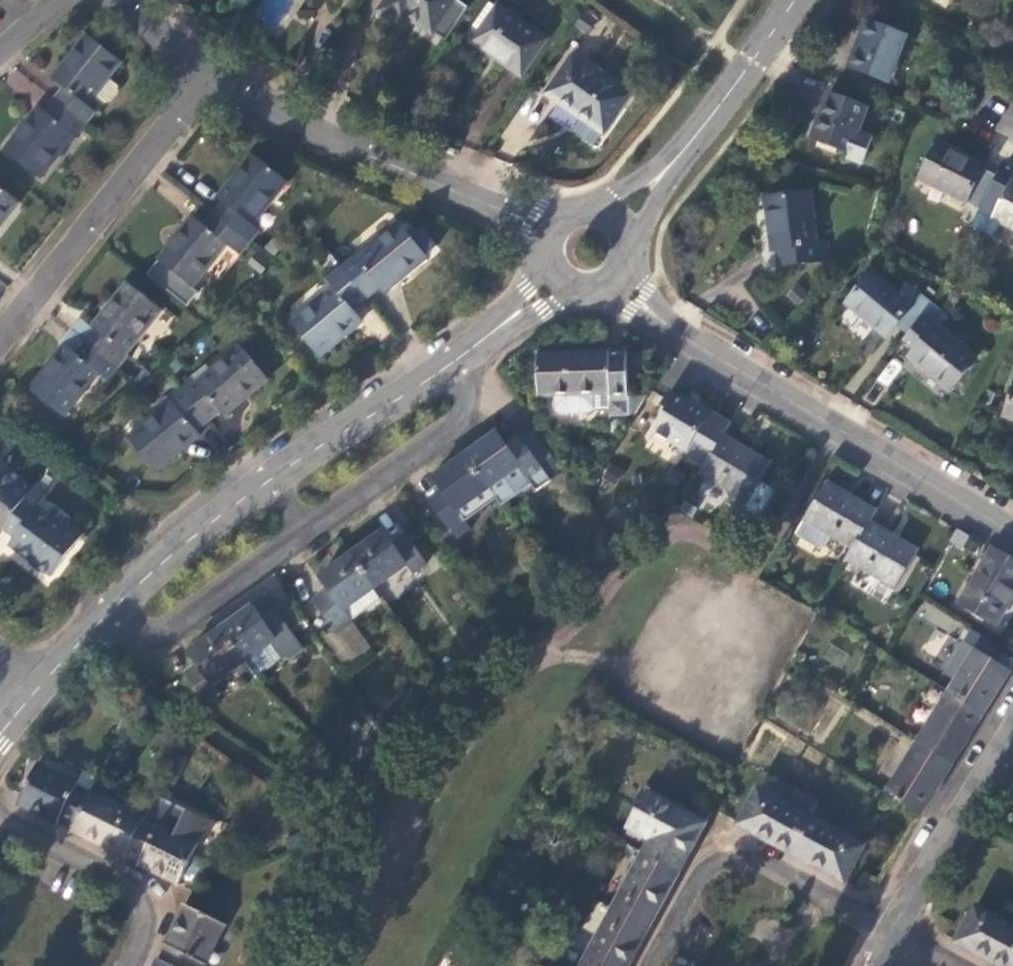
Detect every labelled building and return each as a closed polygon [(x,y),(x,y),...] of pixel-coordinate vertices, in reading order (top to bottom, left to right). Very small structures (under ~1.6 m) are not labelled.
[(377,11),(394,23),(400,13),(430,32),(434,32),(444,40),(467,8),(457,0),(384,0),(377,11)] [(546,39),(497,4),(470,41),(520,76),(546,39)] [(905,37),(867,22),(849,69),(886,84),(905,37)] [(63,88),(54,99),(85,124),(94,111),(86,104),(120,62),(86,35),(51,79),(63,88)] [(545,94),(579,117),(600,132),(602,133),(627,95),(571,55),(545,94)] [(857,132),(866,107),(828,92),(810,139),(815,142),(814,147),(834,155),(835,149),(848,154),(849,155),(857,132)] [(85,124),(54,99),(44,112),(39,108),(4,151),(37,177),(73,135),(75,136),(85,124)] [(600,132),(579,117),(571,129),(591,144),(600,132)] [(871,137),(857,132),(849,155),(848,154),(846,160),(861,166),(871,137)] [(965,201),(979,207),(980,205),(996,175),(981,168),(983,166),(936,142),(916,180),(964,203),(965,201)] [(221,203),(213,214),(249,241),(257,230),(251,225),(286,181),(251,155),(216,198),(221,203)] [(996,175),(980,205),(994,212),(990,220),(999,224),(1012,232),(1012,181),(1011,180),(1010,183),(996,175)] [(18,201),(0,187),(0,223),(18,201)] [(815,245),(809,194),(764,200),(770,240),(776,240),(779,265),(827,260),(824,244),(815,245)] [(994,212),(980,205),(969,229),(991,240),(999,224),(990,220),(994,212)] [(249,241),(213,214),(203,225),(191,216),(156,261),(191,288),(225,244),(238,255),(249,241)] [(354,256),(340,268),(363,297),(377,286),(381,291),(425,257),(397,223),(356,258),(354,256)] [(363,297),(340,268),(326,279),(332,287),(289,322),(318,358),(361,321),(350,308),(363,297)] [(897,327),(907,336),(932,305),(919,295),(910,306),(869,272),(843,303),(887,339),(897,327)] [(96,330),(86,342),(118,366),(126,355),(125,354),(160,310),(126,283),(92,328),(96,330)] [(932,305),(907,336),(917,344),(907,356),(950,390),(977,360),(935,326),(945,316),(932,305)] [(118,366),(86,342),(78,354),(65,344),(28,390),(62,416),(98,370),(108,379),(118,366)] [(180,388),(207,420),(219,411),(223,416),(268,379),(240,346),(226,358),(211,369),(207,365),(180,388)] [(554,396),(554,410),(559,414),(589,413),(593,408),(609,408),(609,402),(627,401),(626,398),(625,356),(608,356),(608,351),(535,354),(537,397),(554,396)] [(211,369),(226,358),(222,352),(207,365),(211,369)] [(1000,415),(1012,419),(1012,381),(1000,415)] [(196,429),(207,420),(180,388),(169,396),(172,401),(158,413),(127,438),(154,471),(200,434),(196,429)] [(723,433),(730,423),(711,411),(709,414),(672,390),(663,404),(668,407),(654,429),(705,462),(723,433)] [(155,408),(158,413),(172,401),(169,396),(155,408)] [(642,397),(626,398),(627,401),(609,402),(609,408),(610,417),(627,416),(632,416),(642,397)] [(519,435),(505,444),(496,432),(465,454),(488,488),(496,499),(501,506),(532,484),(537,491),(552,480),(519,435)] [(705,462),(697,474),(747,503),(771,463),(723,433),(705,462)] [(488,488),(465,454),(431,478),(441,491),(428,499),(448,528),(462,519),(464,522),(496,499),(488,488)] [(1,530),(3,528),(24,499),(28,493),(0,472),(0,530),(1,530)] [(869,521),(875,511),(826,481),(802,520),(851,550),(869,521)] [(689,498),(680,513),(714,532),(723,516),(689,498)] [(24,499),(3,528),(13,536),(8,544),(50,575),(83,529),(70,520),(65,526),(37,506),(36,508),(24,499)] [(851,550),(844,561),(893,590),(916,549),(869,521),(851,550)] [(350,553),(375,587),(405,567),(411,575),(426,563),(405,534),(391,544),(382,530),(350,553)] [(991,549),(959,603),(996,624),(1012,597),(1012,562),(991,549)] [(373,589),(375,587),(350,553),(317,576),(326,590),(312,599),(333,629),(349,618),(351,620),(380,599),(373,589)] [(220,628),(243,662),(275,639),(282,648),(295,638),(273,609),(261,617),(252,606),(220,628)] [(349,618),(333,629),(323,637),(345,668),(372,650),(351,620),(349,618)] [(213,683),(243,662),(220,628),(189,650),(197,663),(184,673),(205,702),(219,692),(213,683)] [(975,649),(949,690),(984,712),(1010,670),(975,649)] [(949,690),(917,741),(951,763),(984,712),(949,690)] [(951,763),(917,741),(884,793),(919,815),(951,763)] [(36,764),(19,796),(15,805),(55,824),(56,822),(70,828),(88,792),(74,785),(76,783),(36,764)] [(143,817),(89,790),(88,792),(70,828),(69,831),(124,857),(125,854),(142,819),(143,817)] [(791,853),(809,818),(757,790),(738,825),(791,853)] [(677,871),(703,823),(648,792),(628,827),(651,840),(644,853),(677,871)] [(125,854),(138,860),(137,864),(178,882),(197,843),(195,842),(206,820),(154,795),(143,817),(142,819),(125,854)] [(791,853),(844,882),(863,847),(809,818),(791,853)] [(646,928),(677,871),(644,853),(613,910),(646,928)] [(184,903),(164,944),(166,945),(159,958),(175,965),(199,965),(201,962),(204,964),(223,924),(184,903)] [(1012,960),(1012,928),(975,906),(953,943),(996,965),(1010,965),(1012,960)] [(646,928),(613,910),(582,965),(625,965),(646,928)] [(159,958),(157,958),(153,965),(175,965),(159,958)]
